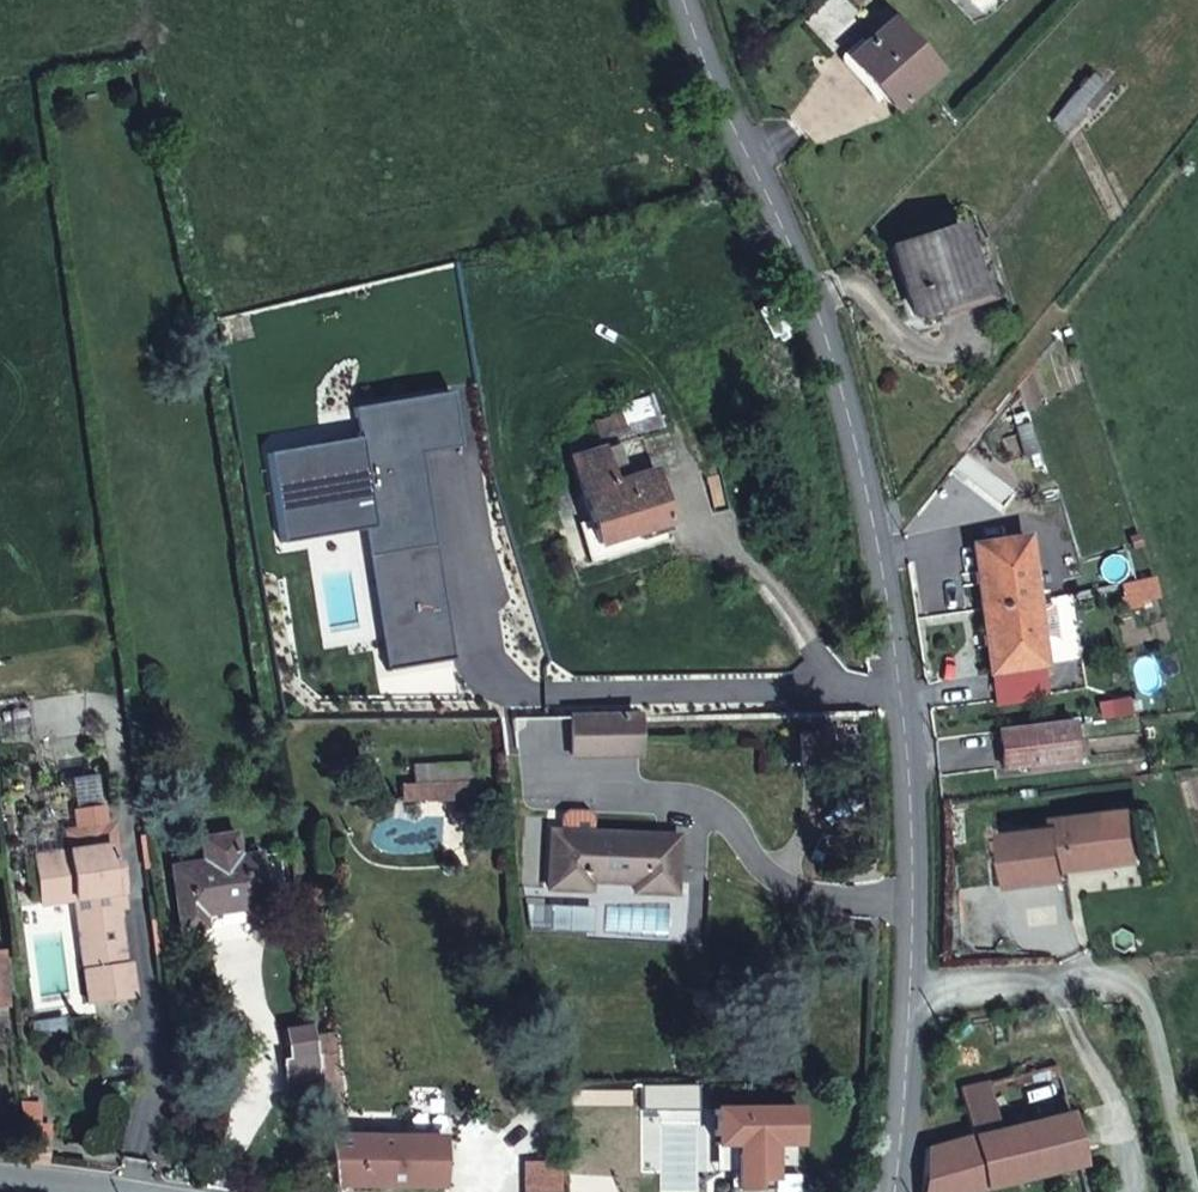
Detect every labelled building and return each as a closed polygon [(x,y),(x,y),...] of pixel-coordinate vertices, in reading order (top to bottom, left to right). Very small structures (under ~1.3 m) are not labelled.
[(889,21),(848,59),(896,110),(937,72),(889,21)] [(1090,110),(1108,89),(1091,75),(1052,120),(1064,130),(1085,106),(1090,110)] [(981,294),(958,224),(891,247),(914,316),(981,294)] [(786,330),(771,304),(758,311),(773,338),(786,330)] [(647,398),(621,406),(623,413),(595,422),(599,436),(565,447),(570,460),(617,445),(612,431),(653,417),(647,398)] [(1039,454),(1028,423),(1015,427),(1025,458),(1039,454)] [(665,526),(638,438),(617,445),(570,460),(589,521),(598,548),(645,533),(665,526)] [(392,486),(323,505),(331,533),(344,530),(388,517),(390,526),(412,520),(406,496),(396,499),(392,486)] [(390,526),(388,517),(344,530),(350,555),(357,578),(402,565),(390,526)] [(645,533),(598,548),(589,521),(579,524),(591,563),(602,560),(649,545),(645,533)] [(350,555),(344,530),(331,533),(338,558),(350,555)] [(970,544),(981,607),(1033,599),(1023,536),(970,544)] [(1159,597),(1153,579),(1135,582),(1139,595),(1141,601),(1159,597)] [(1139,595),(1135,582),(1121,584),(1124,598),(1139,595)] [(1033,599),(981,607),(992,671),(1044,662),(1033,599)] [(620,717),(570,717),(571,726),(540,726),(540,750),(571,751),(571,755),(620,756),(620,717)] [(637,755),(637,717),(620,717),(620,756),(637,755)] [(1072,722),(997,731),(1002,769),(1027,766),(1075,760),(1072,722)] [(1075,760),(1027,766),(1028,773),(1076,767),(1075,760)] [(468,764),(414,766),(415,784),(426,784),(468,782),(468,764)] [(468,782),(426,784),(427,801),(454,800),(454,811),(469,810),(468,782)] [(426,784),(415,784),(402,785),(402,802),(427,801),(426,784)] [(1006,834),(1013,885),(1069,878),(1067,868),(1118,862),(1113,825),(1139,821),(1137,809),(1058,818),(1059,827),(1006,834)] [(674,894),(677,838),(592,834),(593,818),(587,811),(566,810),(560,816),(559,832),(551,833),(549,888),(589,890),(589,880),(634,882),(634,892),(674,894)] [(124,965),(116,912),(115,903),(123,902),(117,864),(110,866),(107,848),(115,847),(112,825),(65,831),(68,852),(34,857),(41,904),(74,899),(74,901),(89,1004),(134,998),(129,965),(124,965)] [(204,862),(172,868),(181,929),(204,925),(202,914),(266,904),(258,854),(236,858),(232,833),(200,838),(204,862)] [(117,864),(115,847),(107,848),(110,866),(117,864)] [(124,910),(123,902),(115,903),(116,912),(124,910)] [(0,953),(0,1005),(10,1004),(5,953),(0,953)] [(283,1032),(287,1058),(315,1055),(312,1036),(311,1027),(283,1032)] [(331,1034),(316,1035),(318,1054),(334,1052),(331,1034)] [(440,1138),(342,1138),(342,1134),(341,1130),(340,1127),(339,1126),(343,1125),(334,1052),(318,1054),(322,1087),(333,1184),(439,1184),(440,1138)] [(322,1087),(318,1054),(315,1055),(287,1058),(285,1059),(289,1092),(322,1087)] [(958,1088),(970,1135),(999,1128),(987,1080),(958,1088)] [(751,1189),(772,1189),(771,1145),(797,1144),(797,1108),(714,1109),(714,1145),(738,1145),(738,1189),(729,1189),(729,1191),(751,1191),(751,1189)] [(970,1135),(985,1191),(986,1191),(1082,1167),(1068,1110),(999,1128),(970,1135)] [(970,1135),(925,1147),(921,1191),(985,1191),(970,1135)] [(525,1191),(559,1191),(558,1163),(525,1163),(525,1191)]
